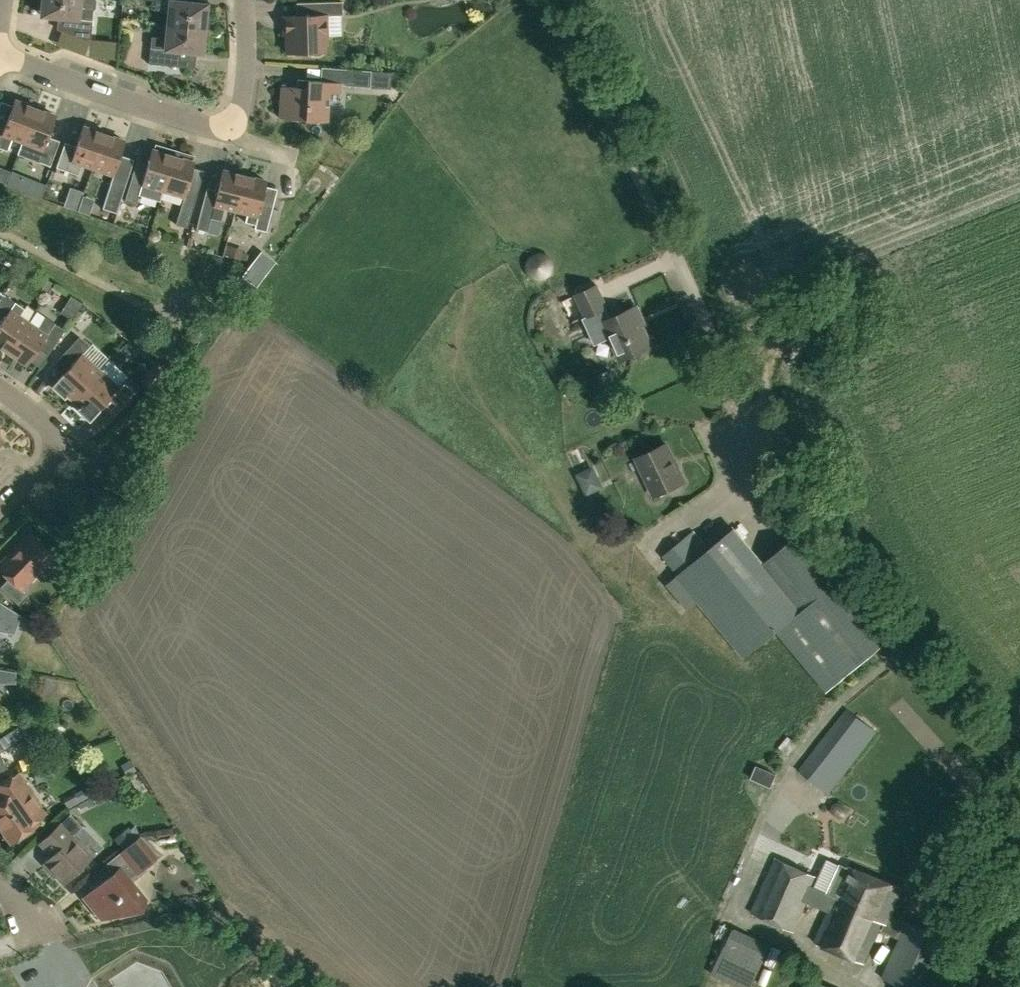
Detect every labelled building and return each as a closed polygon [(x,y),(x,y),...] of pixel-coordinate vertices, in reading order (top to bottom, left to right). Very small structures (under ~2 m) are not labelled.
[(94,10),(95,8),(96,1),(96,0),(43,0),(42,16),(64,18),(62,32),(91,43),(94,10)] [(155,1),(154,10),(169,12),(168,25),(204,29),(207,4),(185,2),(185,0),(150,0),(155,1)] [(296,16),(283,17),(283,35),(286,35),(286,53),(309,52),(312,56),(321,56),(324,52),(326,52),(326,38),(329,38),(329,36),(329,16),(341,16),(343,16),(343,2),(316,3),(317,16),(296,16)] [(204,29),(168,25),(166,38),(152,37),(149,64),(178,67),(180,51),(202,53),(204,29)] [(297,88),(282,87),(279,118),(327,122),(329,93),(340,94),(340,86),(370,88),(371,71),(321,67),(320,81),(297,79),(297,88)] [(35,109),(15,101),(6,123),(0,121),(0,149),(8,152),(13,138),(23,142),(35,109)] [(56,116),(35,109),(23,142),(18,154),(51,166),(60,141),(49,137),(56,116)] [(82,164),(93,168),(104,134),(83,127),(76,147),(65,143),(57,168),(78,175),(82,164)] [(125,142),(104,134),(93,168),(114,175),(125,142)] [(160,200),(163,190),(173,156),(175,151),(156,145),(154,151),(152,150),(145,174),(134,171),(125,201),(136,205),(139,194),(160,200)] [(175,151),(173,156),(163,190),(184,196),(176,225),(187,228),(199,190),(187,187),(195,163),(192,162),(194,156),(175,151)] [(235,210),(244,176),(223,171),(213,209),(202,206),(196,230),(208,232),(211,219),(221,222),(225,208),(235,210)] [(261,206),(267,182),(244,176),(235,210),(248,213),(245,223),(256,225),(255,229),(267,232),(273,209),(261,206)] [(45,185),(34,181),(29,192),(41,197),(45,185)] [(114,213),(123,187),(109,182),(100,208),(114,213)] [(231,247),(229,256),(240,259),(242,252),(240,251),(240,250),(231,247)] [(251,261),(242,273),(257,285),(266,273),(251,261)] [(46,295),(53,283),(41,276),(34,288),(46,295)] [(573,323),(586,317),(605,309),(608,307),(598,286),(563,302),(573,323)] [(8,352),(28,323),(20,317),(25,309),(5,296),(0,304),(0,322),(2,323),(0,325),(0,347),(8,352)] [(621,360),(637,353),(638,356),(642,357),(651,353),(652,349),(651,346),(652,346),(634,308),(603,322),(610,336),(621,360)] [(596,342),(610,336),(603,322),(610,319),(605,309),(584,318),(596,342)] [(28,323),(8,352),(27,365),(39,348),(49,355),(65,331),(37,311),(28,323)] [(53,387),(71,403),(101,371),(83,354),(90,347),(79,337),(63,355),(73,365),(53,387)] [(143,382),(152,390),(166,375),(157,367),(143,382)] [(119,387),(101,371),(71,403),(89,420),(103,405),(113,415),(136,389),(126,380),(119,387)] [(666,444),(637,458),(655,496),(684,483),(666,444)] [(594,495),(608,487),(597,466),(582,474),(594,495)] [(776,631),(827,692),(884,644),(794,537),(762,564),(733,529),(709,550),(693,531),(662,558),(746,657),(776,631)] [(0,564),(0,569),(9,578),(0,587),(19,606),(29,596),(22,590),(54,556),(31,533),(0,564)] [(65,549),(53,560),(60,566),(71,556),(65,549)] [(15,633),(21,616),(0,602),(0,631),(15,633)] [(827,794),(876,731),(847,708),(797,771),(827,794)] [(6,769),(0,753),(31,733),(24,721),(0,724),(0,771),(6,769)] [(19,774),(0,787),(0,797),(2,800),(0,802),(0,826),(12,843),(37,825),(35,822),(46,814),(19,774)] [(53,856),(45,863),(64,884),(92,857),(72,837),(83,827),(70,815),(40,843),(53,856)] [(138,874),(157,858),(140,837),(121,853),(129,863),(122,869),(121,868),(84,898),(101,920),(142,910),(147,899),(130,878),(137,873),(138,874)] [(776,858),(751,914),(793,932),(806,902),(814,886),(818,877),(776,858)] [(814,886),(806,902),(828,912),(815,942),(863,964),(881,922),(885,924),(886,925),(891,915),(902,889),(849,866),(848,868),(841,865),(826,858),(818,877),(814,886)] [(882,931),(900,939),(883,978),(902,986),(928,986),(949,940),(908,922),(891,915),(886,925),(885,924),(882,931)] [(724,953),(714,975),(741,986),(753,986),(760,969),(724,953)]
